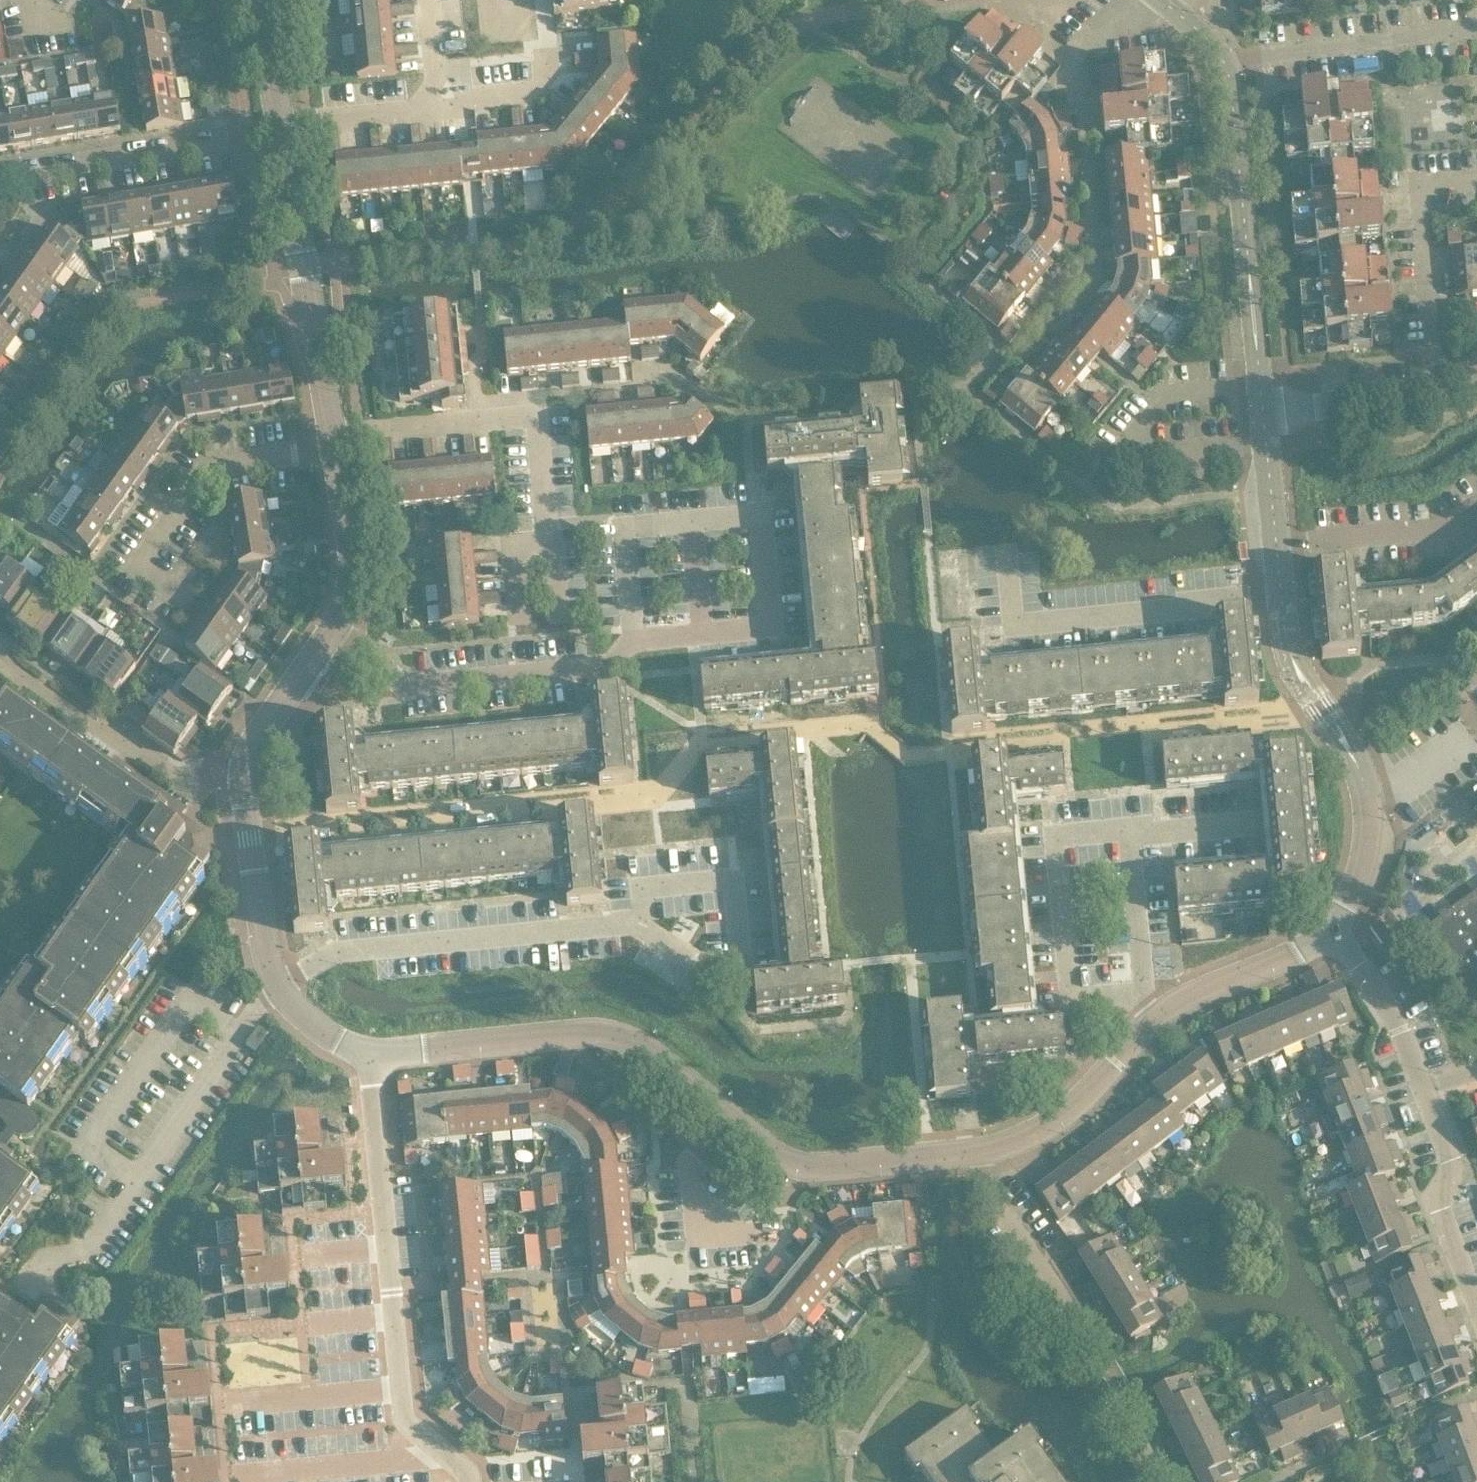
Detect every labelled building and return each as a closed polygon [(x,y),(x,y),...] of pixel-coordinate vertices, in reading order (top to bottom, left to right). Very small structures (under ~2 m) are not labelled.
[(105,1),(123,14),(126,19),(146,6),(142,0),(105,0),(105,1)] [(322,0),(312,1),(312,2),(313,12),(324,11),(322,0)] [(390,13),(389,0),(350,0),(352,17),(390,13)] [(619,0),(553,0),(554,16),(620,10),(619,0)] [(1262,17),(1307,12),(1305,0),(1260,0),(1262,17)] [(413,5),(405,6),(406,18),(414,17),(413,5)] [(128,23),(132,46),(169,39),(165,17),(154,19),(146,6),(126,19),(128,23)] [(406,18),(405,6),(396,6),(397,19),(406,18)] [(1009,49),(1020,35),(992,12),(981,25),(1009,49)] [(392,34),(390,13),(352,17),(354,38),(392,34)] [(1001,106),(1017,119),(1018,119),(1029,105),(1030,105),(1047,85),(1030,71),(1044,54),(1026,39),(1012,56),(979,29),(950,64),(966,77),(953,94),(987,122),(1001,106)] [(356,58),(394,54),(392,34),(354,38),(356,58)] [(169,39),(132,46),(136,67),(173,61),(169,39)] [(325,40),(317,41),(318,53),(326,52),(325,40)] [(599,65),(638,62),(636,40),(597,44),(599,65)] [(203,56),(212,54),(210,44),(201,46),(203,56)] [(410,59),(409,46),(400,47),(401,60),(410,59)] [(409,46),(410,59),(419,58),(417,46),(409,46)] [(95,54),(85,55),(87,65),(96,63),(95,54)] [(214,64),(212,54),(203,56),(204,66),(214,64)] [(396,75),(394,54),(356,58),(358,79),(396,75)] [(584,67),(583,54),(574,55),(576,68),(584,67)] [(591,54),(583,54),(584,67),(593,66),(591,54)] [(77,66),(87,65),(85,55),(75,57),(77,66)] [(52,61),(42,63),(44,72),(54,70),(52,61)] [(136,67),(139,88),(176,82),(173,61),(136,67)] [(638,62),(599,65),(600,71),(593,80),(623,105),(640,83),(638,62)] [(34,74),(44,72),(42,63),(32,64),(34,74)] [(1126,134),(1128,154),(1128,155),(1146,153),(1146,154),(1173,151),(1171,129),(1192,127),(1188,83),(1166,84),(1164,63),(1119,67),(1123,110),(1102,112),(1104,136),(1126,134)] [(16,67),(6,69),(8,78),(18,77),(16,67)] [(1115,81),(1114,68),(1098,69),(1101,105),(1119,103),(1116,80),(1115,81)] [(623,105),(593,80),(580,96),(610,120),(623,105)] [(139,88),(143,109),(180,103),(176,82),(139,88)] [(1368,85),(1339,87),(1341,105),(1369,102),(1368,85)] [(208,88),(210,98),(219,96),(218,87),(208,88)] [(1308,158),(1310,179),(1355,175),(1353,154),(1374,152),(1370,106),(1327,110),(1325,89),(1301,91),(1303,113),(1282,115),(1286,160),(1308,158)] [(544,101),(551,107),(559,97),(552,92),(544,101)] [(114,95),(92,99),(98,136),(121,132),(114,95)] [(219,96),(210,98),(211,108),(221,106),(219,96)] [(567,112),(597,136),(610,120),(580,96),(567,112)] [(559,97),(551,107),(558,112),(565,103),(559,97)] [(92,99),(71,102),(77,139),(98,136),(92,99)] [(56,143),(77,139),(71,102),(50,106),(56,143)] [(184,125),(180,103),(143,109),(147,131),(184,125)] [(1047,120),(1030,105),(1029,105),(1018,119),(1017,119),(1009,130),(1017,136),(1021,145),(1051,129),(1047,120)] [(34,146),(56,143),(50,106),(28,110),(34,146)] [(13,150),(34,146),(28,110),(7,113),(13,150)] [(510,112),(511,120),(523,119),(522,111),(510,112)] [(1057,126),(1068,119),(1064,111),(1053,118),(1057,126)] [(554,127),(584,152),(597,136),(567,112),(554,127)] [(13,150),(7,113),(0,114),(0,152),(13,150)] [(523,119),(511,120),(512,129),(524,128),(523,119)] [(1068,119),(1057,126),(1061,133),(1073,127),(1068,119)] [(539,133),(543,172),(570,169),(584,152),(554,127),(550,132),(539,133)] [(410,138),(422,136),(421,128),(409,129),(410,138)] [(1026,153),(1026,162),(1058,159),(1058,158),(1056,138),(1051,129),(1021,145),(1026,153)] [(327,131),(328,140),(340,139),(339,130),(327,131)] [(369,142),(382,140),(381,132),(368,133),(369,142)] [(519,135),(522,174),(543,172),(539,133),(519,135)] [(498,137),(502,176),(522,174),(519,135),(498,137)] [(422,136),(410,138),(411,146),(423,145),(422,136)] [(478,141),(482,178),(502,176),(498,137),(478,139),(478,141)] [(342,153),(340,139),(328,140),(329,154),(342,153)] [(382,140),(369,142),(370,150),(382,149),(382,140)] [(459,148),(462,179),(467,179),(482,178),(478,141),(468,142),(468,147),(463,148),(459,148)] [(438,150),(442,189),(463,187),(462,179),(459,148),(438,150)] [(418,152),(421,191),(442,189),(438,150),(418,152)] [(397,154),(401,193),(421,191),(418,152),(397,154)] [(1148,175),(1146,154),(1146,153),(1128,155),(1128,154),(1106,156),(1109,179),(1148,175)] [(377,156),(381,195),(401,193),(397,154),(377,156)] [(357,158),(361,197),(381,195),(377,156),(357,158)] [(1066,157),(1058,158),(1058,159),(1026,162),(1029,184),(1068,180),(1066,157)] [(361,197),(357,158),(335,160),(339,199),(361,197)] [(1176,163),(1177,172),(1190,171),(1189,162),(1176,163)] [(1190,171),(1177,172),(1178,181),(1191,180),(1190,171)] [(1376,172),(1359,174),(1362,210),(1380,208),(1376,172)] [(1109,179),(1111,200),(1150,196),(1148,175),(1109,179)] [(1316,245),(1318,265),(1363,261),(1361,241),(1383,238),(1381,215),(1359,217),(1355,175),(1310,179),(1312,200),(1290,202),(1295,247),(1316,245)] [(990,188),(1003,186),(1002,178),(989,179),(990,188)] [(1029,184),(1031,205),(1062,202),(1063,203),(1071,203),(1068,180),(1029,184)] [(233,182),(211,185),(217,222),(239,219),(236,199),(234,185),(233,182)] [(244,183),(234,185),(236,199),(247,198),(244,183)] [(195,226),(217,222),(211,185),(189,189),(195,226)] [(1003,186),(990,188),(991,197),(1004,195),(1003,186)] [(189,189),(168,193),(174,230),(195,226),(189,189)] [(153,233),(174,230),(168,193),(147,196),(153,233)] [(153,233),(147,196),(125,200),(132,237),(153,233)] [(1152,218),(1150,196),(1111,200),(1113,222),(1152,218)] [(132,237),(125,200),(104,203),(110,240),(132,237)] [(1065,224),(1063,203),(1062,202),(1031,205),(1032,215),(1029,224),(1062,234),(1065,224)] [(84,218),(71,226),(81,242),(88,241),(88,244),(110,240),(104,203),(82,207),(84,218)] [(1181,206),(1181,215),(1194,214),(1194,205),(1181,206)] [(1194,214),(1181,215),(1182,224),(1195,223),(1194,214)] [(1113,222),(1115,243),(1154,239),(1152,218),(1113,222)] [(1026,233),(1020,240),(1045,260),(1059,243),(1062,234),(1029,224),(1026,233)] [(77,248),(81,242),(71,226),(58,234),(49,228),(36,246),(66,268),(79,249),(77,248)] [(977,232),(987,241),(992,234),(982,226),(977,232)] [(1196,233),(1196,226),(1181,227),(1182,237),(1196,235),(1196,233)] [(1068,236),(1080,239),(1083,231),(1070,227),(1068,236)] [(987,241),(977,232),(971,239),(981,248),(987,241)] [(1447,236),(1448,247),(1461,246),(1460,234),(1447,236)] [(1080,239),(1068,236),(1065,244),(1077,248),(1080,239)] [(1157,262),(1154,239),(1115,243),(1117,265),(1149,261),(1149,263),(1157,262)] [(1020,240),(1006,257),(1037,282),(1052,265),(1045,260),(1020,240)] [(54,285),(66,268),(36,246),(23,264),(54,285)] [(1199,258),(1198,249),(1185,250),(1186,259),(1199,258)] [(1453,253),(1455,276),(1476,273),(1476,251),(1453,253)] [(244,253),(235,254),(236,264),(246,262),(244,253)] [(113,254),(103,255),(106,275),(111,275),(116,274),(113,254)] [(1024,299),(1037,282),(1006,257),(993,273),(1006,285),(1024,299)] [(211,258),(201,260),(203,269),(212,268),(211,258)] [(1388,287),(1385,258),(1367,260),(1370,289),(1388,287)] [(193,271),(203,269),(201,260),(191,261),(193,271)] [(1118,274),(1115,283),(1148,293),(1151,284),(1149,263),(1149,261),(1117,265),(1118,274)] [(1368,304),(1363,261),(1318,265),(1320,286),(1299,289),(1303,334),(1325,332),(1327,353),(1372,349),(1370,327),(1391,325),(1389,302),(1368,304)] [(41,303),(54,285),(23,264),(11,282),(41,303)] [(168,265),(158,267),(160,276),(170,275),(168,265)] [(150,278),(160,276),(158,267),(149,269),(150,278)] [(964,301),(981,315),(1006,285),(993,273),(989,270),(964,301)] [(131,272),(121,273),(122,283),(132,281),(131,272)] [(112,284),(122,283),(121,273),(116,274),(111,275),(112,284)] [(1455,276),(1457,298),(1476,296),(1476,273),(1455,276)] [(92,280),(86,288),(94,294),(100,286),(92,280)] [(41,303),(11,282),(0,297),(0,300),(28,321),(41,303)] [(965,290),(956,283),(947,293),(957,300),(965,290)] [(1112,293),(1106,299),(1131,320),(1132,319),(1145,303),(1148,293),(1115,283),(1112,293)] [(998,329),(1024,299),(1006,285),(981,315),(998,329)] [(1156,287),(1154,295),(1166,299),(1169,290),(1156,287)] [(88,302),(94,294),(86,288),(81,296),(88,302)] [(1164,307),(1166,299),(1154,295),(1151,303),(1164,307)] [(1106,299),(1093,316),(1123,342),(1138,324),(1132,319),(1131,320),(1106,299)] [(28,321),(0,300),(0,327),(16,338),(28,321)] [(675,341),(684,349),(708,319),(687,301),(666,304),(670,342),(675,341)] [(1454,304),(1455,316),(1468,315),(1467,303),(1454,304)] [(645,306),(649,344),(670,342),(666,304),(645,306)] [(1179,305),(1174,316),(1185,322),(1191,310),(1179,305)] [(629,346),(649,344),(645,306),(624,308),(625,324),(626,324),(628,346),(629,346)] [(70,311),(64,319),(72,325),(78,317),(70,311)] [(463,334),(459,335),(457,314),(392,320),(400,403),(441,399),(442,409),(466,406),(463,375),(467,375),(466,368),(468,368),(465,341),(464,341),(463,334)] [(1109,359),(1123,342),(1093,316),(1078,334),(1101,353),(1109,359)] [(66,333),(72,325),(64,319),(58,328),(66,333)] [(724,332),(708,319),(684,349),(700,362),(724,332)] [(631,362),(629,346),(628,346),(626,324),(625,324),(606,326),(610,364),(631,362)] [(590,367),(610,364),(606,326),(586,328),(590,367)] [(1009,326),(1000,336),(1010,344),(1018,334),(1009,326)] [(16,338),(0,327),(0,353),(3,356),(16,338)] [(569,369),(590,367),(586,328),(565,330),(569,369)] [(274,330),(262,332),(264,345),(276,343),(274,330)] [(549,371),(569,369),(565,330),(545,333),(549,371)] [(260,333),(252,334),(253,340),(255,342),(261,341),(260,333)] [(549,371),(545,333),(525,335),(529,373),(549,371)] [(1098,357),(1101,353),(1078,334),(1074,338),(1066,349),(1066,350),(1088,369),(1098,357)] [(507,375),(529,373),(525,335),(504,337),(507,375)] [(217,338),(209,339),(210,348),(218,347),(217,338)] [(1058,342),(1043,360),(1074,385),(1088,369),(1066,350),(1066,349),(1058,342)] [(45,347),(39,355),(47,360),(53,352),(45,347)] [(658,348),(649,349),(651,361),(659,360),(658,348)] [(651,361),(649,349),(641,349),(642,361),(651,361)] [(1147,350),(1142,357),(1152,365),(1157,358),(1147,350)] [(371,355),(372,364),(384,363),(383,354),(371,355)] [(41,368),(47,360),(39,355),(33,363),(41,368)] [(1152,365),(1142,357),(1136,364),(1146,372),(1152,365)] [(1030,376),(1043,388),(1061,402),(1074,385),(1043,360),(1030,376)] [(686,372),(692,377),(700,368),(694,362),(686,372)] [(385,371),(384,363),(372,364),(373,372),(385,371)] [(289,366),(267,370),(273,407),(287,405),(288,409),(296,408),(289,366)] [(273,407),(267,370),(245,373),(252,415),(259,414),(258,409),(273,407)] [(619,370),(611,371),(612,383),(620,383),(619,370)] [(603,384),(612,383),(611,371),(602,372),(603,384)] [(245,373),(224,377),(230,414),(244,412),(245,417),(252,415),(245,373)] [(1001,404),(1018,418),(1043,388),(1030,376),(1026,373),(1001,404)] [(562,388),(571,387),(570,375),(561,376),(562,388)] [(578,375),(570,375),(571,387),(579,387),(578,375)] [(230,414),(224,377),(203,381),(210,423),(217,421),(216,417),(230,414)] [(538,378),(529,379),(531,392),(539,391),(538,378)] [(522,393),(531,392),(529,379),(521,380),(522,393)] [(139,381),(133,389),(142,395),(148,387),(139,381)] [(182,396),(169,404),(182,424),(186,421),(202,419),(203,424),(210,423),(203,381),(180,385),(182,396)] [(20,382),(14,390),(22,395),(28,387),(20,382)] [(984,396),(993,403),(1001,393),(992,386),(984,396)] [(654,388),(646,389),(647,401),(655,400),(654,388)] [(1035,432),(1061,402),(1043,388),(1018,418),(1035,432)] [(647,401),(646,389),(637,390),(638,402),(647,401)] [(16,404),(22,395),(14,390),(8,398),(16,404)] [(613,392),(605,393),(606,405),(614,404),(613,392)] [(597,406),(606,405),(605,393),(596,394),(597,406)] [(1098,393),(1093,400),(1103,409),(1108,402),(1098,393)] [(903,484),(899,442),(894,396),(860,399),(863,430),(853,432),(853,430),(764,438),(768,472),(856,464),(856,462),(866,461),(869,487),(903,484)] [(668,406),(672,444),(699,441),(713,424),(683,399),(679,405),(668,406)] [(1103,409),(1093,400),(1087,407),(1098,415),(1103,409)] [(182,424),(169,404),(156,412),(147,405),(134,424),(169,448),(173,442),(169,440),(178,427),(182,424)] [(672,444),(668,406),(648,408),(651,446),(672,444)] [(651,446),(648,408),(627,410),(631,448),(651,446)] [(631,448),(627,410),(607,412),(611,450),(631,448)] [(611,450),(607,412),(586,414),(590,452),(611,450)] [(134,424),(122,441),(152,463),(160,451),(164,454),(169,448),(134,424)] [(1046,429),(1037,440),(1047,447),(1055,437),(1046,429)] [(462,439),(462,448),(475,447),(474,438),(462,439)] [(77,454),(84,444),(77,439),(70,449),(77,454)] [(380,442),(381,450),(393,449),(392,440),(380,442)] [(152,463),(122,441),(109,459),(144,483),(148,478),(144,475),(152,463)] [(421,443),(422,452),(434,451),(433,442),(421,443)] [(476,455),(475,447),(462,448),(463,456),(476,455)] [(394,463),(393,449),(381,450),(383,464),(394,463)] [(434,451),(422,452),(423,460),(435,459),(434,451)] [(109,459),(96,476),(127,498),(135,486),(139,489),(144,483),(109,459)] [(470,462),(474,501),(495,499),(491,460),(470,462)] [(474,501),(470,462),(450,464),(454,503),(474,501)] [(430,466),(434,505),(454,503),(450,464),(430,466)] [(410,468),(413,507),(434,505),(430,466),(410,468)] [(413,507),(410,468),(388,470),(392,509),(413,507)] [(96,476),(84,494),(119,518),(123,513),(118,510),(127,498),(96,476)] [(879,697),(875,659),(859,660),(858,650),(862,650),(849,519),(837,520),(833,477),(799,480),(816,654),(823,653),(824,664),(701,676),(705,710),(790,702),(791,705),(879,697)] [(299,489),(300,499),(310,497),(308,488),(299,489)] [(84,494),(71,511),(102,533),(110,521),(114,524),(119,518),(84,494)] [(228,500),(232,523),(268,517),(265,494),(228,500)] [(34,511),(29,519),(37,526),(43,518),(34,511)] [(93,545),(102,533),(71,511),(58,530),(93,555),(97,548),(93,545)] [(268,517),(232,523),(235,544),(272,538),(268,517)] [(304,522),(306,532),(315,531),(314,521),(304,522)] [(315,531),(306,532),(308,542),(317,540),(315,531)] [(239,566),(238,571),(261,577),(265,562),(276,560),(272,538),(235,544),(239,566)] [(435,565),(473,562),(471,541),(433,544),(435,565)] [(497,553),(488,554),(489,566),(498,565),(497,553)] [(489,566),(488,554),(480,555),(481,567),(489,566)] [(310,555),(309,568),(317,569),(318,557),(318,556),(310,555)] [(1476,601),(1476,558),(1432,591),(1365,597),(1365,600),(1355,600),(1352,569),(1313,573),(1322,661),(1360,657),(1358,631),(1368,630),(1368,632),(1445,624),(1476,601)] [(17,572),(0,560),(0,596),(17,572)] [(437,586),(475,582),(473,562),(435,565),(437,586)] [(64,563),(58,571),(67,577),(73,569),(68,566),(64,563)] [(261,577),(238,571),(237,577),(224,595),(254,616),(267,598),(258,592),(261,577)] [(12,614),(13,615),(30,592),(30,593),(36,585),(17,572),(0,596),(0,608),(1,606),(12,614)] [(439,606),(477,602),(475,582),(437,586),(439,606)] [(17,635),(23,639),(47,605),(30,593),(30,592),(13,615),(12,614),(7,622),(20,631),(17,635)] [(500,594),(492,595),(493,607),(502,606),(500,594)] [(224,595),(211,612),(242,634),(254,616),(224,595)] [(485,608),(493,607),(492,595),(483,596),(485,608)] [(477,602),(439,606),(441,627),(479,624),(477,602)] [(31,639),(43,648),(65,617),(47,605),(23,639),(28,643),(31,639)] [(211,612),(199,630),(229,652),(242,634),(211,612)] [(1180,700),(1213,697),(1212,690),(1223,689),(1224,708),(1259,704),(1250,616),(1216,620),(1219,656),(1209,657),(1208,650),(990,672),(991,679),(981,680),(977,643),(943,646),(952,735),(986,731),(984,712),(994,711),(995,718),(1028,715),(1029,720),(1050,718),(1050,713),(1071,711),(1072,716),(1094,714),(1094,708),(1115,706),(1115,712),(1137,710),(1137,704),(1158,702),(1159,708),(1180,705),(1180,700)] [(52,660),(58,664),(82,630),(65,617),(43,648),(55,656),(52,660)] [(285,626),(279,634),(287,640),(292,632),(285,626)] [(82,630),(58,664),(63,668),(66,664),(78,673),(100,642),(82,630)] [(216,670),(229,652),(199,630),(185,649),(216,670)] [(93,689),(118,655),(124,645),(109,634),(102,644),(100,642),(78,673),(90,681),(87,685),(93,689)] [(150,634),(145,642),(150,646),(156,638),(150,634)] [(281,648),(287,640),(279,634),(273,642),(281,648)] [(160,666),(169,652),(159,645),(150,659),(160,666)] [(136,667),(118,655),(93,689),(99,693),(102,689),(114,698),(136,667)] [(259,661),(254,669),(262,675),(267,667),(259,661)] [(202,668),(189,686),(224,711),(228,705),(224,702),(233,690),(202,668)] [(256,683),(262,675),(254,669),(248,677),(256,683)] [(220,717),(224,711),(189,686),(177,703),(177,704),(199,720),(199,721),(206,727),(216,714),(220,717)] [(148,710),(157,716),(191,740),(195,735),(191,732),(199,721),(199,720),(177,704),(177,703),(170,698),(169,698),(161,693),(148,710)] [(370,792),(522,777),(587,770),(587,764),(597,763),(600,787),(634,783),(625,695),(591,698),(595,735),(584,736),(584,729),(561,731),(366,751),(366,757),(356,759),(352,722),(318,725),(327,813),(361,810),(359,786),(369,785),(370,792)] [(12,763),(10,766),(21,773),(31,780),(32,778),(46,788),(60,798),(58,800),(68,807),(78,815),(80,812),(93,822),(106,831),(105,833),(116,841),(122,833),(130,839),(120,853),(117,851),(110,862),(112,864),(103,877),(93,890),(91,889),(83,899),(76,909),(79,911),(69,924),(59,938),(57,936),(50,946),(42,957),(45,958),(36,971),(28,965),(18,979),(16,977),(8,988),(1,998),(3,1000),(0,1005),(0,1089),(28,1109),(38,1095),(40,1097),(48,1086),(55,1076),(53,1074),(62,1061),(71,1048),(74,1050),(81,1040),(88,1046),(96,1035),(94,1033),(103,1020),(113,1007),(115,1008),(122,998),(130,988),(127,986),(137,973),(147,959),(149,961),(156,950),(164,940),(161,938),(171,925),(180,912),(182,914),(190,904),(197,893),(195,891),(205,878),(199,873),(210,858),(206,838),(181,820),(187,811),(115,760),(106,772),(2,698),(0,701),(0,755),(12,763)] [(191,740),(157,716),(143,735),(174,756),(182,744),(187,746),(191,740)] [(1266,901),(1278,900),(1277,888),(1316,884),(1303,753),(1263,757),(1262,745),(1250,746),(1250,740),(1216,743),(1216,736),(1194,738),(1195,745),(1161,748),(1165,789),(1264,779),(1273,865),(1174,875),(1178,916),(1211,913),(1212,919),(1234,917),(1233,911),(1266,907),(1266,901)] [(795,745),(760,749),(761,759),(706,764),(710,798),(765,793),(782,965),(784,965),(785,977),(753,980),(757,1014),(845,1005),(842,971),(815,974),(814,962),(816,962),(795,745)] [(968,846),(975,912),(982,978),(994,977),(998,1020),(1032,1016),(1010,798),(1021,797),(1021,799),(1066,794),(1062,760),(1017,764),(1017,766),(1007,767),(1007,765),(1006,755),(971,759),(981,845),(968,846)] [(286,846),(290,890),(295,934),(329,930),(325,894),(335,893),(336,900),(554,878),(553,871),(564,870),(567,907),(602,903),(593,815),(559,819),(561,843),(551,844),(550,837),(398,852),(332,858),(333,865),(322,866),(320,842),(286,846)] [(1415,938),(1450,986),(1456,982),(1474,1006),(1476,1004),(1476,894),(1415,938)] [(1197,931),(1186,932),(1186,942),(1197,941),(1197,931)] [(1308,988),(1317,984),(1326,980),(1322,970),(1303,978),(1308,988)] [(1326,980),(1317,984),(1336,1030),(1355,1022),(1340,987),(1331,991),(1326,980)] [(1312,999),(1304,1003),(1318,1037),(1336,1030),(1317,984),(1308,988),(1312,999)] [(1282,999),(1301,1045),(1318,1037),(1304,1003),(1295,1006),(1291,996),(1282,999)] [(1277,1014),(1269,1018),(1283,1052),(1301,1045),(1282,999),(1272,1003),(1277,1014)] [(967,1068),(1000,1064),(1066,1058),(1062,1024),(964,1033),(961,1009),(927,1013),(936,1101),(970,1097),(967,1068)] [(1283,1052),(1269,1018),(1260,1021),(1256,1011),(1246,1015),(1265,1060),(1283,1052)] [(1248,1067),(1265,1060),(1246,1015),(1237,1019),(1242,1029),(1233,1033),(1248,1067)] [(1248,1067),(1233,1033),(1225,1036),(1220,1026),(1210,1030),(1229,1075),(1248,1067)] [(247,1046),(256,1053),(269,1035),(259,1028),(247,1046)] [(1192,1062),(1184,1067),(1207,1097),(1223,1085),(1194,1045),(1185,1052),(1192,1062)] [(1207,1097),(1184,1067),(1177,1072),(1170,1063),(1162,1069),(1191,1108),(1207,1097)] [(514,1064),(505,1065),(506,1078),(515,1077),(514,1064)] [(497,1079),(506,1078),(505,1065),(496,1066),(497,1079)] [(1325,1099),(1370,1081),(1367,1071),(1356,1075),(1352,1066),(1317,1079),(1325,1099)] [(471,1068),(462,1069),(463,1082),(472,1081),(471,1068)] [(454,1083),(463,1082),(462,1069),(453,1070),(454,1083)] [(1161,1084),(1153,1091),(1160,1100),(1161,1099),(1176,1120),(1177,1119),(1191,1108),(1162,1069),(1154,1075),(1161,1084)] [(563,1094),(567,1081),(558,1078),(555,1091),(563,1094)] [(576,1084),(567,1081),(563,1094),(572,1096),(576,1084)] [(1325,1099),(1332,1116),(1367,1103),(1363,1094),(1374,1090),(1374,1089),(1370,1081),(1325,1099)] [(412,1096),(411,1084),(398,1085),(399,1097),(412,1096)] [(5,1234),(15,1220),(17,1222),(24,1212),(32,1202),(29,1200),(39,1186),(10,1165),(13,1161),(4,1154),(17,1135),(18,1136),(19,1137),(20,1137),(21,1137),(22,1138),(23,1138),(24,1138),(25,1138),(26,1138),(27,1138),(28,1138),(29,1137),(30,1137),(32,1136),(33,1136),(34,1135),(35,1134),(36,1133),(37,1132),(37,1131),(38,1129),(39,1128),(39,1127),(39,1125),(39,1124),(39,1123),(39,1122),(39,1120),(38,1119),(38,1118),(37,1116),(36,1115),(35,1114),(34,1113),(33,1112),(28,1109),(0,1089),(0,1120),(9,1129),(0,1142),(0,1241),(5,1234)] [(512,1132),(533,1130),(530,1098),(531,1098),(530,1090),(508,1093),(512,1132)] [(1145,1111),(1168,1141),(1184,1128),(1177,1119),(1176,1120),(1161,1099),(1160,1100),(1153,1091),(1146,1096),(1153,1105),(1145,1111)] [(490,1134),(512,1132),(508,1093),(486,1095),(490,1134)] [(465,1097),(469,1136),(490,1134),(486,1095),(465,1097)] [(552,1096),(531,1098),(530,1098),(533,1130),(542,1129),(552,1132),(562,1099),(552,1096)] [(448,1138),(469,1136),(465,1097),(443,1099),(445,1121),(447,1138),(448,1138)] [(404,1103),(406,1125),(445,1121),(443,1099),(404,1103)] [(571,1102),(562,1099),(552,1132),(561,1135),(568,1141),(588,1116),(571,1102)] [(1367,1103),(1332,1116),(1339,1134),(1384,1116),(1381,1107),(1370,1111),(1367,1103)] [(1387,1105),(1381,1107),(1384,1116),(1390,1114),(1387,1105)] [(1152,1152),(1168,1141),(1145,1111),(1138,1116),(1131,1107),(1123,1113),(1152,1152)] [(1114,1134),(1137,1164),(1152,1152),(1123,1113),(1115,1119),(1122,1128),(1114,1134)] [(1390,1114),(1384,1116),(1388,1126),(1394,1123),(1393,1120),(1390,1114)] [(605,1130),(588,1116),(568,1141),(575,1147),(580,1155),(610,1139),(605,1130)] [(1339,1134),(1346,1152),(1380,1139),(1377,1130),(1388,1126),(1384,1116),(1339,1134)] [(282,1214),(327,1210),(325,1188),(347,1186),(344,1162),(329,1164),(326,1133),(328,1133),(329,1133),(327,1120),(327,1122),(319,1123),(319,1121),(274,1126),(276,1147),(254,1149),(259,1195),(280,1193),(282,1214)] [(447,1138),(445,1121),(406,1125),(408,1147),(449,1144),(448,1138),(447,1138)] [(615,1136),(627,1130),(622,1122),(610,1128),(615,1136)] [(631,1138),(627,1130),(615,1136),(619,1144),(631,1138)] [(1122,1175),(1137,1164),(1114,1134),(1107,1139),(1100,1130),(1092,1136),(1122,1175)] [(1084,1157),(1106,1187),(1122,1175),(1092,1136),(1084,1142),(1091,1151),(1084,1157)] [(615,1148),(610,1139),(580,1155),(584,1164),(585,1173),(617,1170),(617,1169),(615,1148)] [(1346,1152),(1353,1170),(1398,1152),(1398,1151),(1395,1144),(1395,1143),(1384,1147),(1380,1139),(1346,1152)] [(1401,1141),(1395,1144),(1398,1151),(1404,1149),(1401,1141)] [(1402,1162),(1398,1152),(1353,1170),(1359,1187),(1360,1188),(1382,1179),(1383,1180),(1395,1176),(1391,1166),(1402,1162)] [(419,1165),(418,1153),(405,1154),(406,1166),(419,1165)] [(1091,1198),(1106,1187),(1084,1157),(1076,1162),(1069,1153),(1061,1159),(1091,1198)] [(1053,1180),(1076,1210),(1091,1198),(1061,1159),(1053,1165),(1060,1175),(1053,1180)] [(625,1168),(617,1169),(617,1170),(585,1173),(587,1194),(627,1190),(625,1168)] [(256,1173),(243,1174),(244,1185),(257,1184),(256,1173)] [(1059,1222),(1076,1210),(1053,1180),(1046,1185),(1039,1176),(1030,1183),(1059,1222)] [(1386,1187),(1383,1180),(1382,1179),(1360,1188),(1359,1187),(1347,1191),(1355,1210),(1400,1193),(1396,1183),(1386,1187)] [(442,1190),(444,1212),(483,1208),(481,1186),(442,1190)] [(915,1188),(902,1189),(903,1201),(916,1200),(915,1188)] [(543,1199),(556,1197),(556,1189),(543,1190),(543,1199)] [(629,1212),(627,1190),(587,1194),(590,1216),(629,1212)] [(1404,1202),(1400,1193),(1355,1210),(1362,1228),(1396,1215),(1393,1206),(1404,1202)] [(520,1196),(521,1205),(534,1203),(533,1195),(520,1196)] [(557,1206),(556,1197),(543,1199),(544,1208),(557,1206)] [(534,1203),(521,1205),(522,1214),(535,1212),(534,1203)] [(873,1210),(874,1223),(875,1223),(876,1232),(915,1228),(913,1206),(873,1210)] [(842,1207),(834,1212),(840,1223),(848,1219),(842,1207)] [(486,1230),(483,1208),(444,1212),(446,1234),(486,1230)] [(631,1233),(629,1212),(590,1216),(592,1237),(631,1233)] [(832,1227),(840,1223),(834,1212),(826,1216),(832,1227)] [(1400,1223),(1396,1215),(1362,1228),(1369,1246),(1414,1228),(1410,1219),(1400,1223)] [(878,1255),(876,1232),(875,1223),(874,1223),(853,1225),(844,1230),(861,1260),(869,1255),(878,1255)] [(288,1269),(272,1271),(269,1239),(271,1240),(272,1240),(271,1227),(270,1227),(270,1229),(262,1229),(262,1228),(217,1233),(219,1254),(197,1256),(202,1301),(224,1299),(226,1321),(271,1316),(269,1295),(290,1293),(288,1269)] [(918,1251),(915,1228),(876,1232),(878,1255),(918,1251)] [(1418,1238),(1414,1228),(1369,1246),(1376,1265),(1411,1252),(1407,1242),(1418,1238)] [(448,1255),(488,1251),(486,1230),(446,1234),(448,1255)] [(852,1265),(861,1260),(844,1230),(835,1235),(823,1251),(822,1252),(846,1272),(852,1265)] [(809,1240),(799,1231),(793,1239),(803,1247),(809,1240)] [(548,1242),(561,1240),(560,1232),(547,1233),(548,1242)] [(623,1256),(623,1257),(634,1256),(631,1233),(592,1237),(594,1259),(623,1256)] [(524,1239),(525,1248),(538,1246),(537,1237),(524,1239)] [(1085,1266),(1090,1274),(1122,1254),(1111,1237),(1070,1262),(1075,1272),(1085,1266)] [(561,1249),(561,1240),(548,1242),(549,1251),(561,1249)] [(538,1246),(525,1248),(526,1257),(539,1255),(538,1246)] [(833,1289),(846,1272),(822,1252),(823,1251),(817,1246),(802,1263),(833,1289)] [(490,1274),(488,1251),(448,1255),(450,1278),(480,1275),(490,1274)] [(1085,1288),(1090,1296),(1132,1271),(1122,1254),(1090,1274),(1095,1281),(1085,1288)] [(1391,1292),(1426,1278),(1422,1270),(1433,1266),(1429,1255),(1383,1273),(1391,1292)] [(625,1270),(623,1257),(623,1256),(594,1259),(595,1274),(596,1279),(625,1276),(625,1270)] [(909,1258),(910,1269),(923,1268),(922,1256),(909,1258)] [(771,1265),(781,1274),(786,1267),(776,1259),(771,1265)] [(819,1305),(833,1289),(802,1263),(788,1280),(819,1305)] [(775,1281),(781,1274),(771,1265),(765,1273),(775,1281)] [(1106,1299),(1110,1306),(1142,1287),(1132,1271),(1090,1296),(1096,1305),(1106,1299)] [(452,1298),(482,1295),(480,1280),(480,1275),(450,1278),(451,1282),(452,1297),(452,1298)] [(596,1302),(601,1311),(631,1295),(626,1287),(625,1276),(596,1279),(594,1279),(596,1302)] [(1391,1292),(1398,1310),(1443,1292),(1440,1283),(1429,1287),(1426,1278),(1391,1292)] [(805,1322),(819,1305),(788,1280),(774,1296),(799,1317),(798,1317),(805,1322)] [(1359,1292),(1354,1280),(1335,1288),(1340,1300),(1359,1292)] [(1105,1320),(1110,1329),(1152,1303),(1142,1287),(1110,1306),(1115,1314),(1105,1320)] [(520,1291),(507,1293),(508,1302),(521,1300),(520,1291)] [(732,1306),(741,1305),(740,1292),(731,1293),(732,1306)] [(1398,1310),(1405,1328),(1440,1314),(1436,1305),(1447,1301),(1443,1292),(1398,1310)] [(484,1317),(482,1295),(452,1298),(452,1297),(442,1298),(444,1321),(484,1317)] [(605,1320),(622,1334),(643,1310),(636,1304),(631,1295),(601,1311),(605,1320)] [(688,1297),(689,1306),(706,1304),(705,1295),(688,1297)] [(785,1334),(798,1317),(799,1317),(774,1296),(768,1304),(760,1308),(776,1339),(785,1334)] [(6,1432),(16,1419),(18,1420),(26,1410),(33,1400),(30,1398),(40,1385),(49,1372),(52,1373),(59,1363),(66,1353),(64,1351),(74,1337),(70,1335),(78,1323),(43,1298),(35,1309),(43,1315),(36,1325),(23,1316),(26,1312),(11,1302),(9,1305),(0,1299),(0,1441),(6,1432)] [(1163,1321),(1152,1303),(1110,1329),(1116,1338),(1126,1331),(1131,1340),(1163,1321)] [(707,1313),(706,1304),(689,1306),(690,1315),(707,1313)] [(767,1343),(776,1339),(760,1308),(751,1313),(742,1314),(745,1345),(746,1345),(767,1343)] [(639,1348),(649,1351),(659,1318),(650,1315),(643,1310),(622,1334),(639,1348)] [(571,1317),(576,1325),(587,1319),(583,1311),(571,1317)] [(747,1353),(746,1345),(745,1345),(742,1314),(720,1316),(724,1356),(747,1353)] [(1405,1328),(1412,1346),(1457,1328),(1454,1318),(1443,1323),(1440,1314),(1405,1328)] [(702,1358),(724,1356),(720,1316),(699,1318),(702,1347),(701,1348),(702,1358)] [(446,1342),(486,1338),(484,1317),(444,1321),(446,1342)] [(668,1321),(659,1318),(649,1351),(659,1354),(682,1352),(681,1349),(678,1320),(668,1321)] [(684,1320),(678,1320),(681,1349),(687,1349),(701,1348),(702,1347),(699,1318),(684,1320)] [(591,1327),(587,1319),(576,1325),(580,1333),(591,1327)] [(511,1327),(512,1336),(524,1334),(523,1326),(511,1327)] [(1412,1346),(1419,1363),(1454,1350),(1450,1341),(1461,1337),(1457,1328),(1412,1346)] [(524,1334),(512,1336),(512,1345),(525,1343),(524,1334)] [(488,1360),(486,1338),(446,1342),(449,1365),(457,1364),(456,1363),(488,1360)] [(787,1340),(779,1344),(785,1355),(793,1351),(787,1340)] [(146,1413),(148,1433),(193,1429),(191,1409),(212,1407),(210,1383),(195,1385),(191,1353),(194,1354),(193,1341),(193,1342),(184,1343),(184,1342),(139,1347),(141,1368),(120,1370),(124,1416),(146,1413)] [(777,1360),(785,1355),(779,1344),(771,1348),(777,1360)] [(1419,1363),(1426,1381),(1471,1363),(1468,1354),(1457,1358),(1454,1350),(1419,1363)] [(794,1355),(787,1359),(791,1366),(799,1362),(794,1355)] [(459,1385),(463,1394),(494,1377),(489,1369),(488,1360),(456,1363),(457,1364),(459,1385)] [(550,1363),(551,1376),(560,1375),(559,1362),(550,1363)] [(632,1375),(641,1378),(645,1365),(636,1363),(632,1375)] [(1475,1373),(1471,1363),(1426,1381),(1433,1400),(1468,1387),(1464,1377),(1475,1373)] [(653,1368),(645,1365),(641,1378),(649,1381),(653,1368)] [(1149,1407),(1153,1416),(1197,1395),(1188,1376),(1155,1393),(1159,1402),(1149,1407)] [(468,1403),(485,1417),(505,1392),(498,1386),(494,1377),(463,1394),(468,1403)] [(446,1403),(458,1397),(453,1389),(442,1395),(446,1403)] [(1328,1390),(1309,1398),(1329,1443),(1338,1439),(1333,1428),(1343,1424),(1328,1390)] [(607,1481),(652,1478),(650,1458),(671,1455),(667,1410),(645,1412),(643,1391),(598,1395),(598,1397),(590,1397),(590,1396),(589,1396),(590,1409),(591,1409),(593,1408),(596,1439),(581,1440),(583,1464),(605,1462),(607,1481)] [(502,1430),(512,1433),(522,1400),(512,1398),(505,1392),(485,1417),(502,1430)] [(1400,1393),(1389,1397),(1393,1408),(1404,1404),(1400,1393)] [(1206,1412),(1197,1395),(1153,1416),(1158,1425),(1168,1420),(1172,1428),(1206,1412)] [(458,1397),(446,1403),(450,1411),(462,1405),(458,1397)] [(1319,1447),(1329,1443),(1309,1398),(1291,1406),(1306,1440),(1315,1436),(1319,1447)] [(521,1436),(542,1434),(543,1434),(540,1402),(531,1403),(522,1400),(512,1433),(521,1436)] [(563,1400),(540,1402),(543,1434),(542,1434),(543,1442),(567,1440),(563,1400)] [(1298,1444),(1306,1440),(1291,1406),(1274,1414),(1294,1459),(1303,1454),(1298,1444)] [(1438,1442),(1476,1427),(1476,1417),(1470,1419),(1466,1410),(1431,1422),(1438,1442)] [(1039,1458),(1043,1455),(1030,1438),(997,1462),(976,1432),(979,1430),(967,1412),(904,1457),(917,1475),(920,1473),(927,1481),(1056,1481),(1039,1458)] [(1214,1429),(1206,1412),(1172,1428),(1176,1437),(1166,1442),(1170,1451),(1214,1429)] [(1294,1459),(1274,1414),(1255,1422),(1270,1456),(1280,1452),(1284,1463),(1294,1459)] [(1438,1442),(1445,1460),(1476,1448),(1476,1438),(1476,1427),(1438,1442)] [(193,1429),(148,1433),(150,1455),(128,1457),(131,1481),(220,1481),(219,1470),(203,1472),(200,1440),(203,1441),(202,1428),(201,1428),(201,1429),(193,1430),(193,1429)] [(1222,1447),(1214,1429),(1170,1451),(1174,1460),(1185,1455),(1189,1463),(1222,1447)] [(506,1452),(510,1439),(501,1437),(497,1450),(506,1452)] [(518,1442),(510,1439),(506,1452),(515,1454),(518,1442)] [(1185,1481),(1193,1481),(1231,1464),(1222,1447),(1189,1463),(1193,1471),(1182,1476),(1185,1481)] [(1452,1478),(1476,1468),(1476,1448),(1445,1460),(1452,1478)] [(1231,1464),(1193,1481),(1240,1481),(1231,1464)] [(1453,1481),(1476,1481),(1476,1468),(1452,1478),(1453,1481)]
